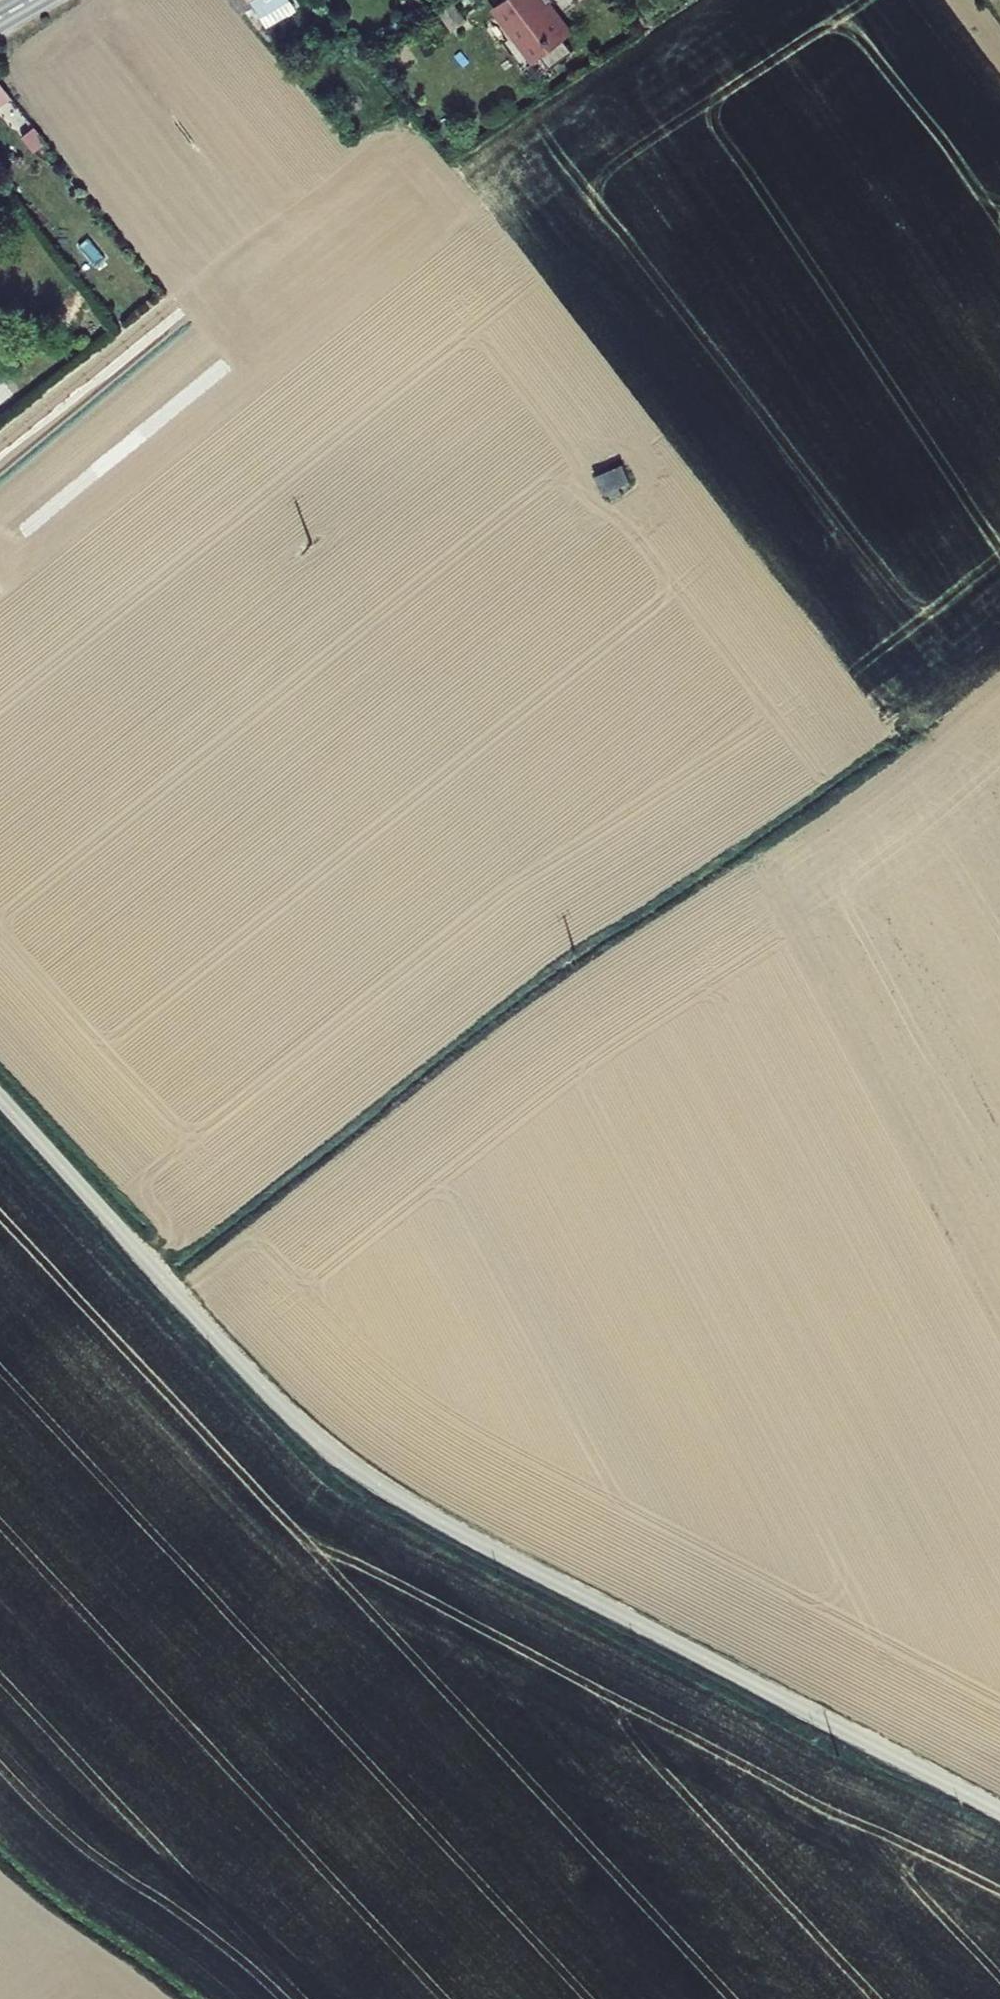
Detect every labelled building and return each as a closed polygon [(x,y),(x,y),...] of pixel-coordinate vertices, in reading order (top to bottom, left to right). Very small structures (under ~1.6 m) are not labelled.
[(240,23),(255,14),(266,32),(297,13),(289,0),(226,0),(240,23)] [(497,6),(503,14),(500,17),(512,33),(515,31),(533,55),(538,51),(551,67),(574,50),(561,34),(568,29),(557,14),(555,15),(547,5),(554,0),(505,0),(497,6)] [(2,105),(12,98),(0,84),(0,102),(2,105)] [(621,465),(594,476),(604,500),(628,486),(621,465)]
